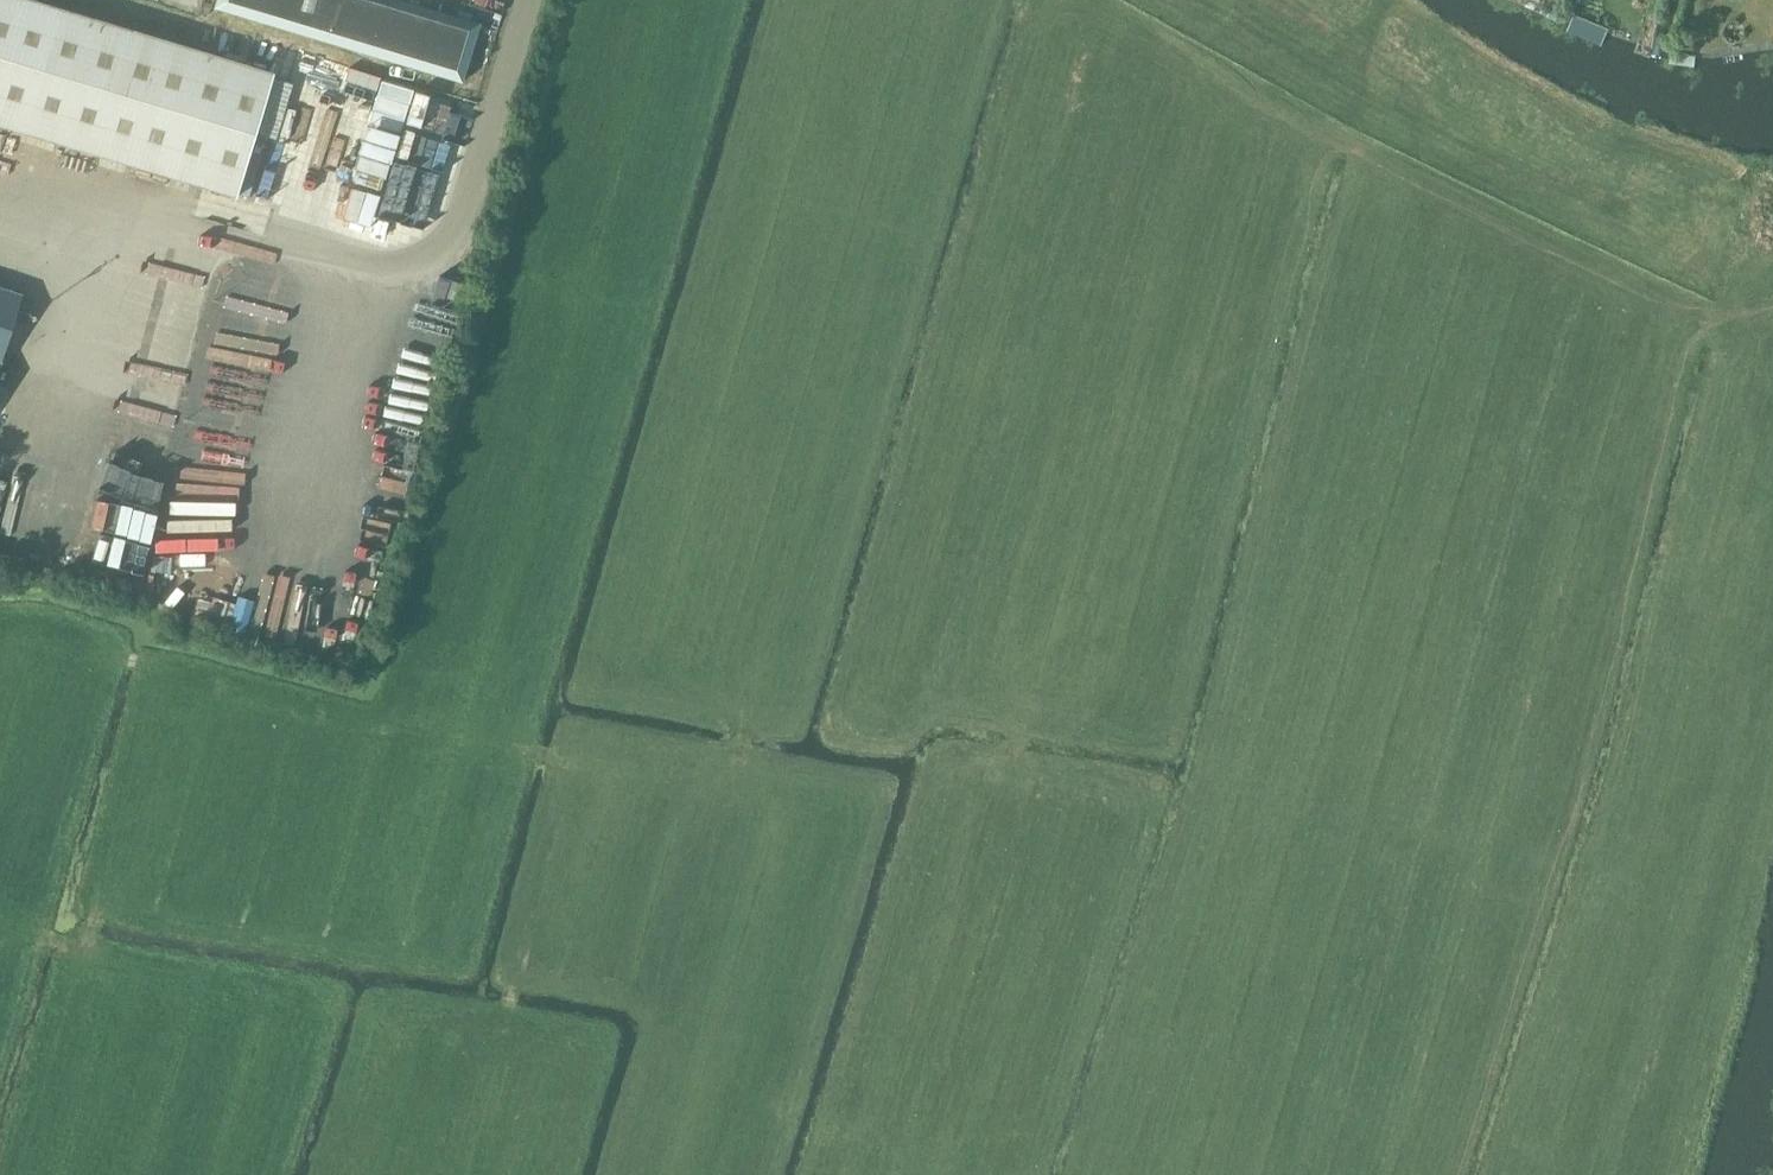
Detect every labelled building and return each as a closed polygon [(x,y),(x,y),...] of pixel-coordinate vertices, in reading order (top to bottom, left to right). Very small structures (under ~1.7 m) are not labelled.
[(236,199),(273,77),(273,76),(23,0),(0,0),(0,127),(236,199)] [(214,9),(462,83),(480,24),(401,0),(217,0),(214,9)] [(22,295),(0,289),(0,364),(22,295)]
